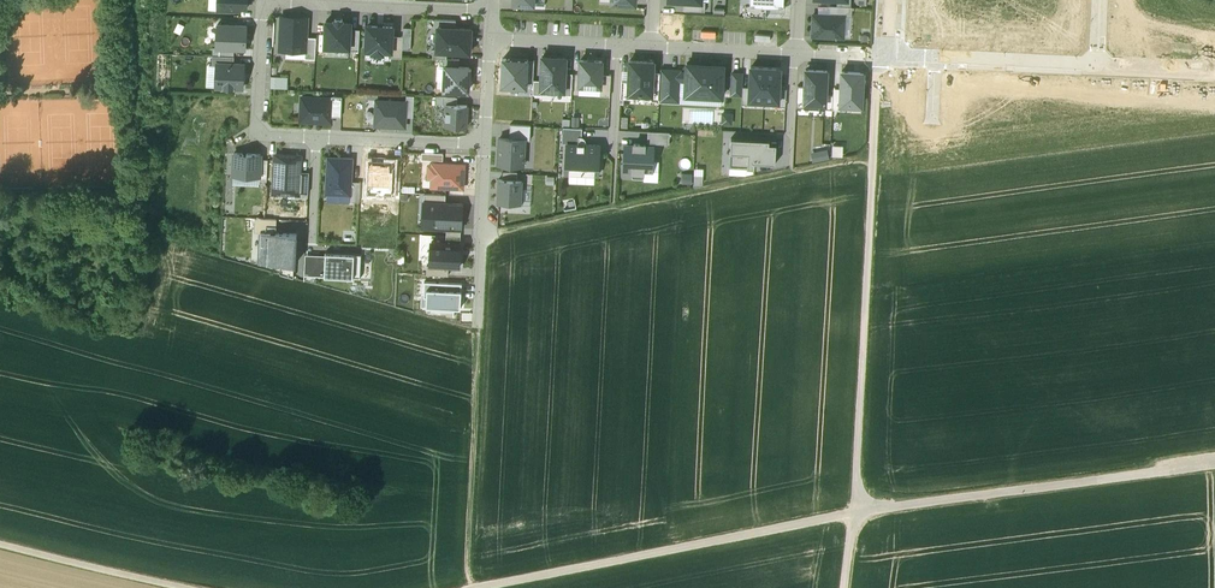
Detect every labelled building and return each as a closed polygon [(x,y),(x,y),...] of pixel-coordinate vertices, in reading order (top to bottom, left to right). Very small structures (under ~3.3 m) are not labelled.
[(217,9),(250,11),(250,0),(217,0),(217,9)] [(706,1),(702,1),(702,2),(684,1),(684,10),(705,11),(706,1)] [(750,6),(750,3),(745,3),(744,16),(767,17),(767,6),(750,6)] [(845,16),(845,17),(852,17),(852,7),(851,7),(837,6),(831,6),(830,15),(845,16)] [(830,15),(813,14),(812,36),(844,38),(845,17),(845,16),(830,15)] [(307,18),(281,16),(280,50),(306,51),(307,36),(307,18)] [(335,21),(326,21),(325,47),(350,48),(351,29),(351,22),(343,21),(343,19),(335,19),(335,21)] [(434,27),(438,27),(438,26),(456,27),(457,20),(435,19),(434,27)] [(215,47),(236,48),(247,49),(249,26),(217,24),(215,47)] [(393,26),(368,25),(367,49),(373,50),(373,52),(383,52),(383,50),(392,51),(392,36),(393,26)] [(456,27),(438,26),(438,27),(437,49),(437,51),(447,51),(470,52),(472,28),(456,27)] [(404,27),(403,36),(403,48),(411,49),(412,27),(404,27)] [(360,29),(351,29),(350,48),(350,50),(359,50),(360,29)] [(307,36),(306,51),(306,58),(315,59),(316,37),(307,36)] [(403,36),(392,36),(392,51),(391,57),(402,58),(403,48),(403,36)] [(213,55),(236,56),(236,48),(215,47),(213,47),(213,55)] [(447,58),(447,51),(437,51),(437,49),(433,48),(433,57),(443,58),(447,58)] [(212,64),(218,65),(218,62),(235,63),(236,56),(213,55),(212,64)] [(566,57),(542,56),(541,80),(541,89),(565,90),(566,73),(566,57)] [(527,82),(528,60),(528,58),(502,57),(501,86),(527,87),(527,82)] [(578,86),(600,87),(601,74),(602,60),(579,59),(578,86)] [(628,95),(652,96),(653,71),(653,61),(630,60),(629,81),(628,95)] [(235,63),(218,62),(218,65),(216,86),(242,87),(243,79),(245,79),(245,72),(244,71),(244,63),(235,63)] [(724,65),(687,63),(687,72),(686,81),(686,95),(722,96),(724,65)] [(460,66),(446,65),(445,89),(469,90),(469,66),(460,66)] [(750,65),(749,87),(749,101),(778,102),(780,102),(781,89),(782,67),(750,65)] [(686,81),(687,72),(679,72),(679,70),(661,69),(661,72),(659,101),(679,101),(680,81),(686,81)] [(828,70),(805,69),(805,86),(803,108),(826,109),(826,95),(828,70)] [(659,101),(661,72),(653,71),(652,96),(651,100),(659,101)] [(841,71),(840,88),(840,104),(862,106),(863,72),(841,71)] [(573,73),(566,73),(565,90),(565,95),(572,95),(573,73)] [(741,73),(732,73),(731,94),(740,94),(741,73)] [(600,95),(610,96),(611,75),(601,74),(600,87),(600,95)] [(279,77),(271,76),(271,87),(279,87),(279,77)] [(541,89),(541,80),(533,80),(533,82),(533,94),(541,94),(541,89)] [(628,98),(628,95),(629,81),(622,80),(621,98),(628,98)] [(833,95),(832,109),(839,110),(840,104),(840,88),(833,88),(833,95)] [(786,107),(786,89),(781,89),(780,102),(778,102),(778,107),(786,107)] [(407,102),(406,116),(413,117),(414,95),(407,95),(407,102)] [(333,97),(332,117),(341,117),(342,96),(333,96),(333,97)] [(436,103),(447,104),(458,104),(458,97),(436,96),(436,103)] [(333,97),(301,97),(301,121),(332,122),(332,117),(333,97)] [(407,102),(376,100),(375,124),(405,126),(406,116),(407,102)] [(467,127),(467,105),(458,104),(447,104),(446,126),(467,127)] [(732,114),(723,114),(723,123),(732,124),(732,114)] [(510,124),(510,139),(525,139),(530,139),(530,125),(510,124)] [(579,137),(583,137),(583,128),(563,127),(562,143),(567,143),(579,144),(579,137)] [(647,143),(669,144),(670,132),(648,131),(647,143)] [(524,165),(525,139),(510,139),(499,138),(498,164),(524,165)] [(730,166),(748,167),(755,168),(755,162),(775,164),(777,146),(777,140),(731,138),(730,166)] [(599,174),(600,144),(587,144),(579,144),(567,143),(566,172),(599,174)] [(644,170),(652,170),(653,146),(645,146),(645,144),(634,143),(634,145),(625,144),(624,169),(632,169),(632,171),(644,172),(644,170)] [(842,146),(833,145),(833,154),(842,155),(842,146)] [(829,157),(827,149),(811,152),(813,161),(829,157)] [(244,152),(234,152),(233,174),(260,176),(261,158),(261,153),(247,152),(246,153),(244,153),(244,152)] [(443,153),(422,152),(421,160),(430,160),(443,160),(443,153)] [(301,154),(275,153),(273,195),(299,196),(301,154)] [(352,158),(328,157),(326,193),(350,194),(351,180),(352,158)] [(268,158),(261,158),(260,176),(260,180),(267,180),(268,158)] [(384,193),(392,194),(394,161),(370,160),(368,192),(384,193)] [(464,187),(465,164),(433,162),(433,165),(429,165),(428,177),(432,177),(432,186),(447,186),(464,187)] [(698,166),(697,174),(689,174),(689,181),(706,182),(707,166),(698,166)] [(503,179),(498,179),(497,202),(509,203),(508,204),(522,205),(523,187),(522,187),(522,180),(517,179),(503,179)] [(361,181),(351,180),(350,194),(350,201),(360,202),(361,181)] [(447,194),(447,186),(432,186),(431,186),(431,194),(446,194),(447,194)] [(424,202),(446,203),(446,194),(431,194),(424,194),(424,202)] [(446,203),(424,202),(423,214),(430,215),(429,226),(447,227),(461,228),(462,204),(446,203)] [(261,232),(277,233),(278,220),(255,219),(254,232),(261,232)] [(461,228),(447,227),(447,235),(461,236),(461,228)] [(277,233),(261,232),(259,264),(281,265),(295,266),(296,234),(277,233)] [(459,266),(460,243),(447,242),(431,241),(430,264),(448,265),(459,266)] [(326,253),(325,256),(324,277),(360,279),(361,255),(326,253)] [(304,276),(324,277),(325,256),(305,255),(304,276)] [(448,275),(448,265),(430,264),(427,264),(427,274),(448,275)] [(293,278),(295,266),(281,265),(280,274),(293,278)] [(462,283),(424,281),(424,296),(426,296),(426,306),(432,306),(431,310),(455,312),(455,307),(461,308),(462,283)]
